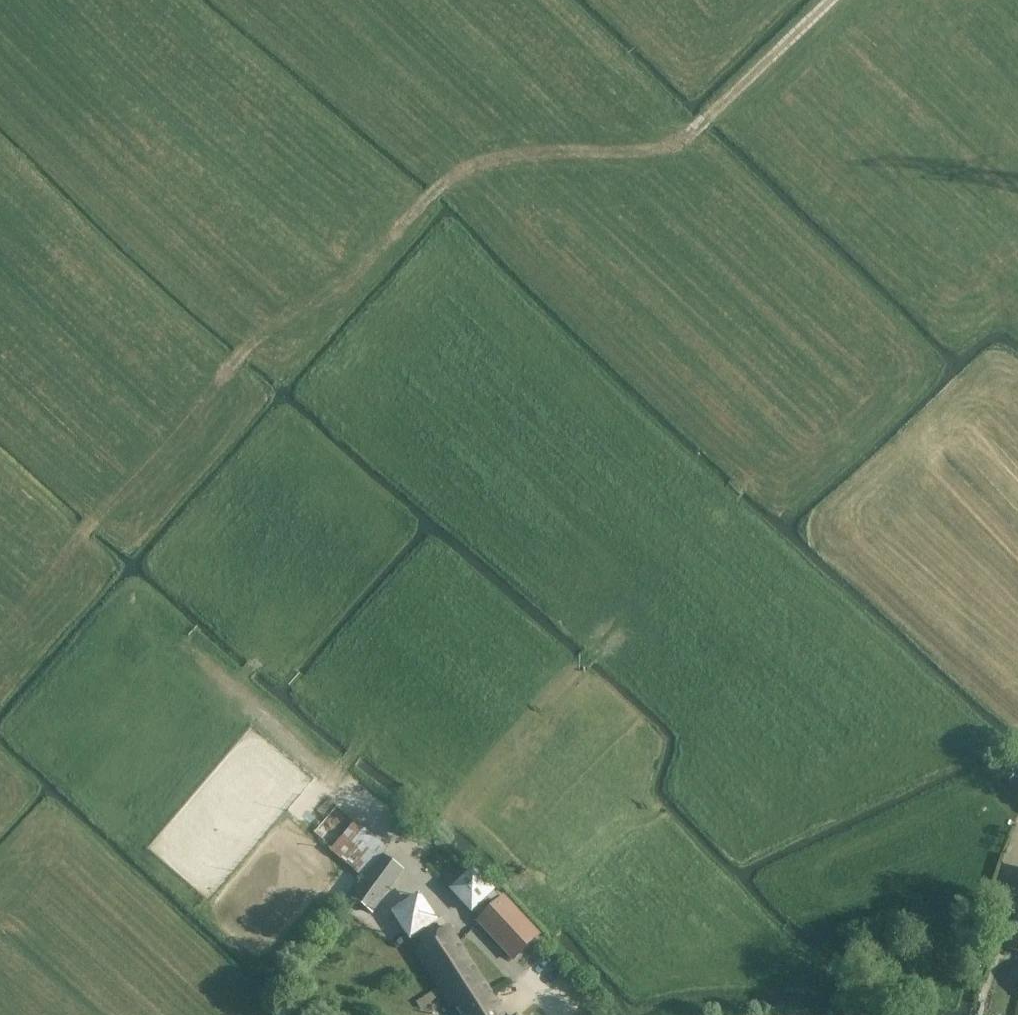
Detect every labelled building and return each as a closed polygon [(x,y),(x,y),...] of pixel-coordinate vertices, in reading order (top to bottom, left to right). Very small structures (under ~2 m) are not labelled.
[(367,901),(399,862),(333,806),(300,846),(367,901)] [(513,960),(540,935),(504,896),(500,901),(493,893),(495,891),(473,868),(450,889),(472,912),(474,911),(481,918),(477,922),(513,960)] [(421,890),(392,910),(412,938),(440,918),(421,890)] [(448,929),(416,949),(456,1011),(458,1010),(461,1014),(502,1014),(448,929)]
